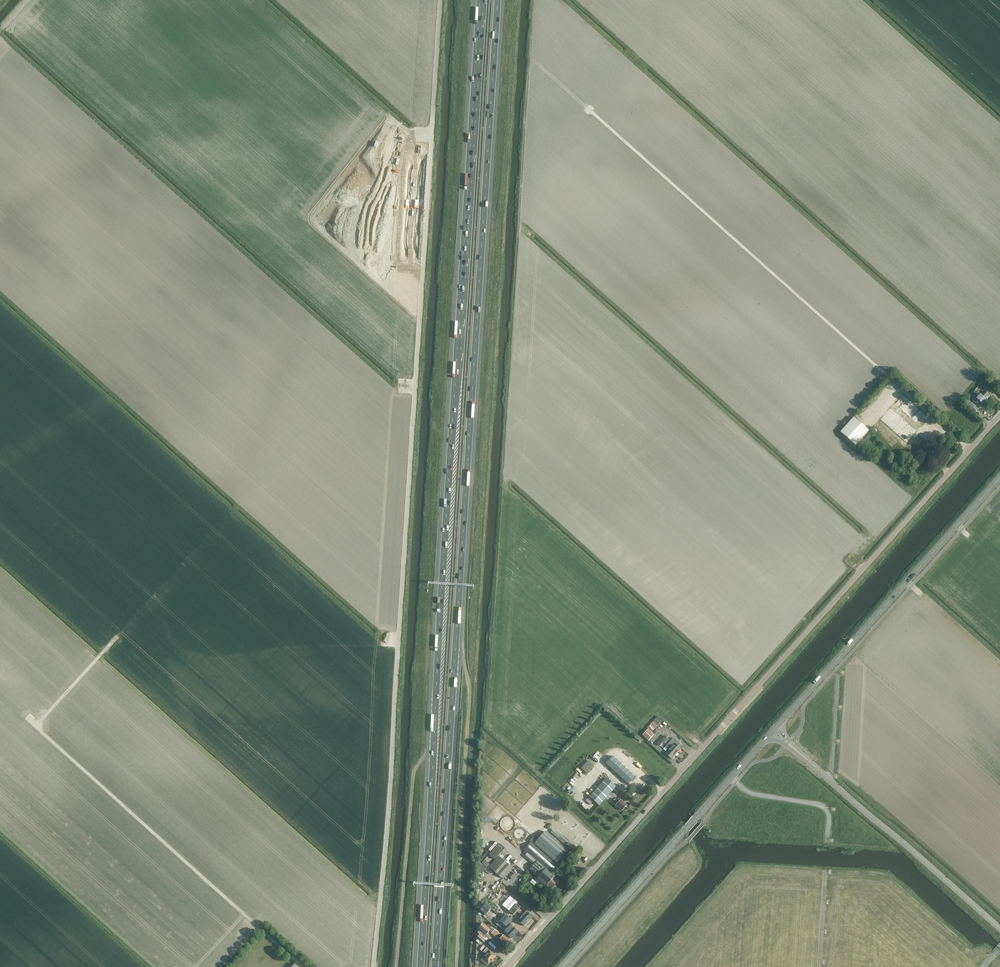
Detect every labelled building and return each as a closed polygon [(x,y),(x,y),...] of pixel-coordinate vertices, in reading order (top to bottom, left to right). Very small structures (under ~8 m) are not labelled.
[(983,394),(979,391),(977,389),(975,391),(987,401),(990,396),(985,391),(983,394)] [(987,401),(975,391),(974,393),(976,395),(973,398),(976,401),(977,400),(983,405),(987,401)] [(925,443),(926,442),(919,436),(917,438),(913,435),(929,417),(903,394),(880,419),(910,446),(908,448),(915,454),(916,453),(918,453),(919,452),(919,450),(922,447),(924,446),(925,445),(925,443)] [(975,414),(979,409),(969,400),(965,405),(975,414)] [(856,446),(870,431),(854,417),(841,433),(856,446)] [(901,456),(906,450),(893,438),(888,444),(901,456)] [(654,735),(648,729),(643,735),(649,741),(654,735)] [(662,747),(670,739),(665,735),(658,743),(662,747)] [(679,753),(672,747),(669,744),(666,748),(669,751),(675,756),(677,755),(679,753)] [(675,744),(672,747),(679,753),(682,749),(675,744)] [(675,756),(669,751),(666,754),(672,760),(675,756)] [(627,770),(624,767),(620,763),(616,760),(613,756),(606,764),(628,784),(635,777),(631,774),(627,770)] [(581,769),(587,774),(594,767),(588,762),(581,769)] [(616,787),(606,778),(589,797),(599,806),(616,787)] [(612,802),(614,804),(616,806),(622,811),(627,806),(618,798),(617,800),(615,799),(612,802)] [(534,845),(533,844),(537,839),(534,837),(530,841),(531,843),(524,850),(537,861),(529,870),(538,878),(536,880),(549,891),(558,881),(550,873),(557,866),(552,862),(535,846),(536,845),(557,863),(567,851),(545,832),(534,845)] [(571,853),(575,849),(568,843),(564,847),(571,853)] [(494,860),(503,851),(497,846),(488,855),(494,860)] [(502,855),(499,857),(499,856),(494,863),(493,862),(494,861),(490,857),(489,859),(493,863),(489,868),(501,878),(511,867),(503,860),(505,858),(502,855)] [(520,907),(521,906),(509,897),(502,905),(514,915),(517,912),(519,914),(520,913),(523,916),(519,921),(524,926),(532,917),(520,907)] [(477,908),(485,915),(491,909),(483,902),(477,908)] [(506,927),(512,921),(505,915),(499,921),(502,924),(501,925),(504,928),(505,927),(506,927)] [(483,923),(478,928),(485,934),(490,929),(483,923)] [(511,939),(518,932),(512,927),(506,934),(511,939)] [(496,936),(499,939),(500,941),(501,942),(502,942),(505,945),(509,940),(506,937),(506,936),(505,935),(504,936),(502,934),(500,935),(495,930),(492,934),(495,937),(496,936)] [(481,932),(478,937),(484,941),(487,936),(481,932)] [(489,951),(484,946),(480,950),(482,951),(485,955),(480,960),(487,966),(496,956),(489,951)]
